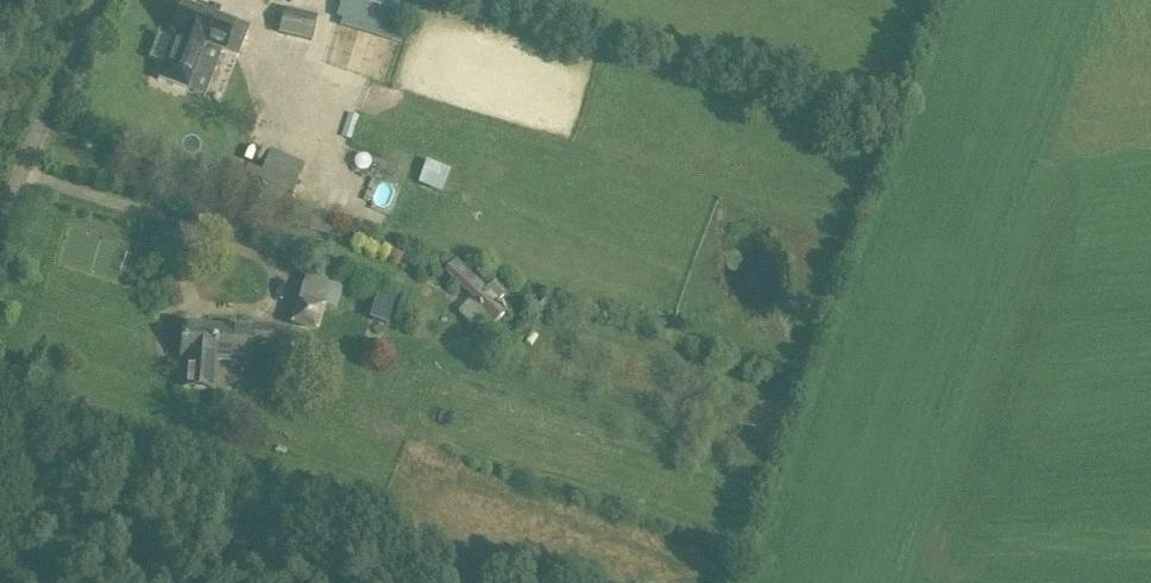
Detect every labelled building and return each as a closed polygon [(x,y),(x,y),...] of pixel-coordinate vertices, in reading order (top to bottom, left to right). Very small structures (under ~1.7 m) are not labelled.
[(338,19),(388,34),(398,0),(343,0),(338,19)] [(172,33),(176,35),(158,81),(187,92),(205,45),(238,58),(249,29),(233,23),(185,5),(185,4),(183,3),(172,33)] [(308,41),(313,19),(283,12),(278,34),(308,41)] [(270,154),(257,184),(291,198),(304,168),(270,154)] [(493,324),(507,310),(463,268),(452,278),(481,306),(493,324)] [(336,311),(343,285),(305,275),(298,301),(336,311)] [(379,294),(376,303),(392,309),(395,300),(379,294)] [(542,321),(556,306),(548,299),(534,314),(542,321)] [(250,330),(183,326),(181,356),(184,357),(182,388),(213,390),(215,359),(249,362),(250,345),(285,348),(286,331),(250,329),(250,330)]
